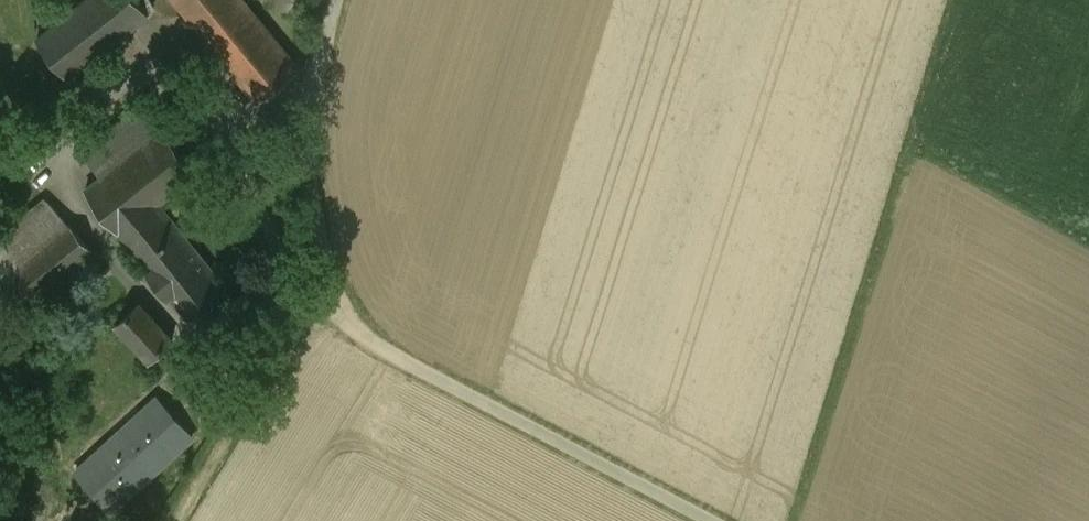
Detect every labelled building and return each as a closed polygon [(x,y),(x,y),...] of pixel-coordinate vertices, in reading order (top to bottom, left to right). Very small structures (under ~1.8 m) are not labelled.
[(37,39),(68,78),(148,15),(137,0),(85,0),(37,39)] [(244,0),(176,0),(258,101),(299,68),(244,0)] [(287,13),(302,0),(276,0),(287,13)] [(142,104),(81,152),(101,176),(161,128),(142,104)] [(101,176),(86,188),(121,233),(156,203),(157,202),(196,171),(161,128),(101,176)] [(46,198),(0,235),(0,281),(21,305),(91,249),(46,198)] [(156,203),(121,233),(150,270),(148,272),(167,296),(170,294),(189,318),(225,288),(157,202),(156,203)] [(173,339),(139,302),(115,324),(149,360),(173,339)] [(156,400),(78,471),(112,508),(190,437),(156,400)]
